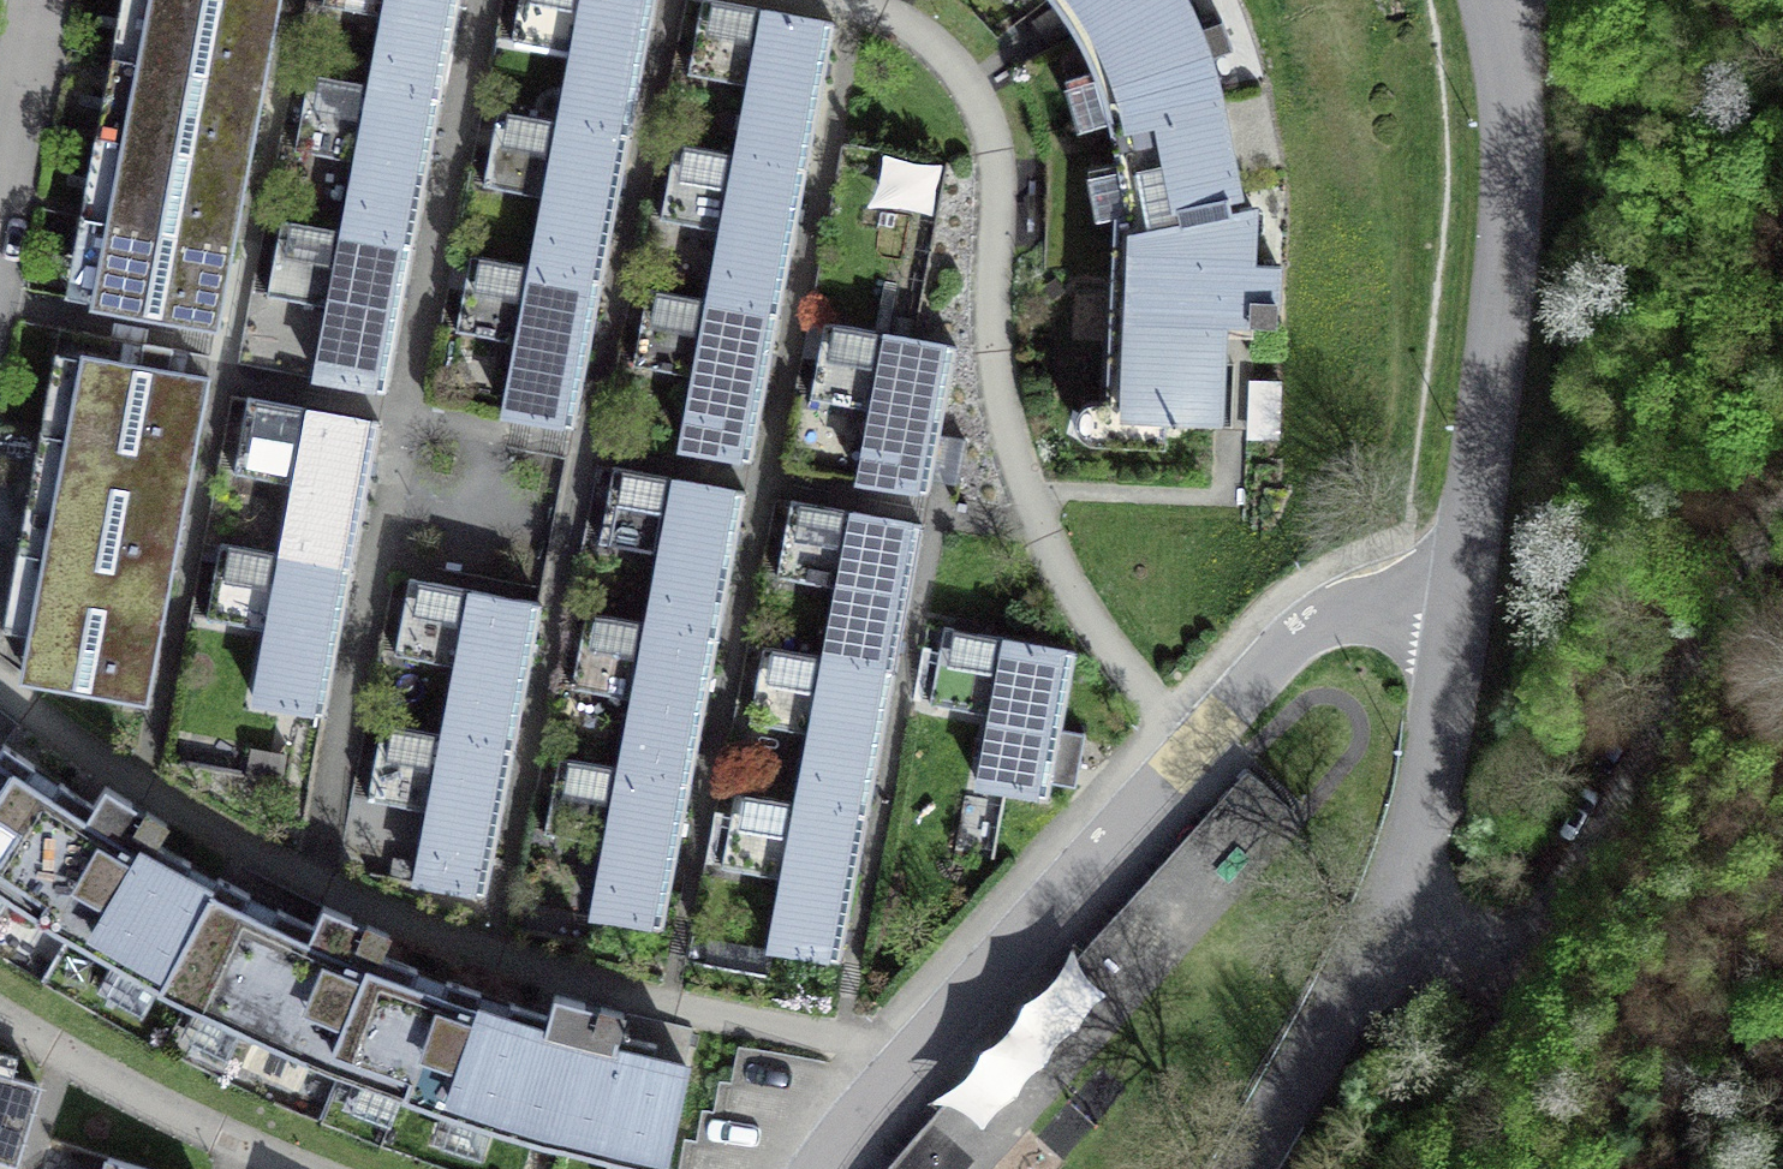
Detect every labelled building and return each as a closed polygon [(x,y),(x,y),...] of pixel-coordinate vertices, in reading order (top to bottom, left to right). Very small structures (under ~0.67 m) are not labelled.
[(250,0),(153,0),(141,62),(259,84),(274,4),(250,0)] [(440,98),(458,0),(324,0),(323,5),(385,16),(372,85),(440,98)] [(630,134),(656,0),(519,0),(511,40),(573,52),(560,121),(630,134)] [(806,167),(833,23),(713,0),(703,0),(689,74),(752,86),(739,155),(806,167)] [(1056,2),(1075,32),(1095,79),(1111,127),(1220,104),(1205,60),(1233,49),(1222,19),(1197,28),(1186,0),(1054,0),(1056,2)] [(259,84),(141,62),(127,141),(244,163),(259,84)] [(372,85),(309,73),(295,149),(357,160),(344,230),(412,243),(440,98),(372,85)] [(1220,104),(1111,127),(1126,210),(1115,213),(1106,414),(1123,414),(1124,440),(1164,441),(1164,416),(1218,418),(1224,319),(1275,323),(1277,267),(1248,265),(1252,206),(1232,210),(1231,197),(1238,194),(1220,104)] [(560,121),(499,109),(484,185),(546,197),(532,266),(601,279),(630,134),(560,121)] [(244,163),(127,141),(112,222),(229,244),(244,163)] [(778,313),(806,167),(739,155),(676,143),(661,219),(723,231),(710,300),(778,313)] [(939,207),(945,157),(886,149),(880,200),(939,207)] [(344,230),(282,218),(267,295),(329,307),(316,378),(384,391),(412,243),(344,230)] [(229,244),(112,222),(97,302),(215,324),(229,244)] [(532,266),(471,254),(457,329),(519,342),(506,411),(573,424),(601,279),(532,266)] [(749,461),(778,313),(710,300),(648,288),(634,364),(695,375),(681,448),(749,461)] [(858,480),(928,493),(954,348),(826,324),(812,400),(871,411),(858,480)] [(69,439),(188,461),(203,379),(139,367),(143,344),(82,333),(74,378),(81,379),(69,439)] [(284,554),(350,566),(377,420),(248,397),(235,473),(297,484),(284,554)] [(188,461),(69,439),(48,557),(166,579),(188,461)] [(649,624),(717,637),(744,492),(613,468),(599,541),(662,553),(649,624)] [(827,656),(893,669),(921,525),(790,501),(776,575),(840,587),(827,656)] [(350,566),(284,554),(221,543),(207,620),(268,631),(255,702),(323,715),(350,566)] [(166,579),(48,557),(26,676),(144,697),(166,579)] [(445,735),(512,748),(540,603),(409,579),(396,653),(458,665),(445,735)] [(717,637),(649,624),(586,612),(572,688),(635,700),(621,769),(689,782),(717,637)] [(979,787),(1048,799),(1051,782),(1076,787),(1084,734),(1059,729),(1073,650),(945,628),(932,704),(992,714),(979,787)] [(893,669),(827,656),(764,644),(749,722),(811,734),(799,802),(866,815),(893,669)] [(512,748),(445,735),(382,723),(368,800),(431,811),(418,883),(484,896),(512,748)] [(234,884),(218,877),(210,890),(185,874),(191,863),(156,842),(167,823),(138,805),(105,786),(94,805),(60,783),(53,794),(28,776),(35,765),(4,744),(0,750),(0,891),(48,924),(182,999),(234,884)] [(662,928),(689,782),(621,769),(559,757),(545,832),(608,844),(594,915),(662,928)] [(970,1166),(1295,812),(1247,770),(899,1152),(886,1168),(968,1168),(970,1166)] [(866,815),(799,802),(736,790),(722,867),(784,879),(770,950),(838,963),(866,815)] [(425,1105),(462,985),(446,980),(442,993),(413,983),(417,969),(382,953),(388,934),(352,919),(323,905),(314,924),(278,907),(271,919),(243,905),(249,893),(234,884),(182,999),(291,1053),(425,1105)] [(425,1105),(533,1140),(644,1168),(662,1168),(686,1066),(654,1059),(656,1044),(618,1034),(623,1014),(586,1003),(556,995),(550,1015),(510,1002),(507,1015),(475,1006),(480,991),(462,985),(425,1105)] [(0,1074),(0,1157),(13,1161),(36,1085),(0,1074)] [(110,1156),(106,1168),(150,1168),(110,1156)]
